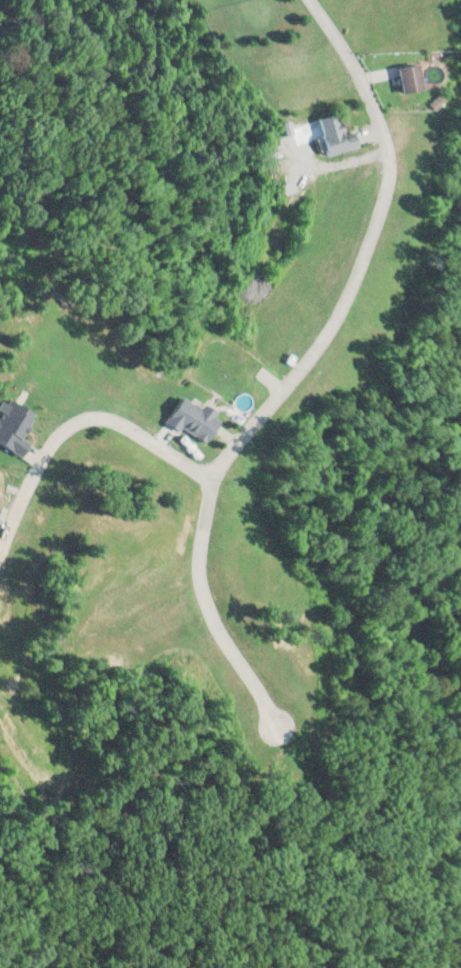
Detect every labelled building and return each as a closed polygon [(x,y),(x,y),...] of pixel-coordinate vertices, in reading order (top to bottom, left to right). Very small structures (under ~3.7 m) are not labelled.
[(412,90),(409,64),(389,66),(391,92),(412,90)] [(321,156),(355,146),(351,131),(338,134),(333,113),(311,119),(321,156)] [(212,414),(192,403),(190,406),(172,396),(157,422),(195,443),(212,414)]
